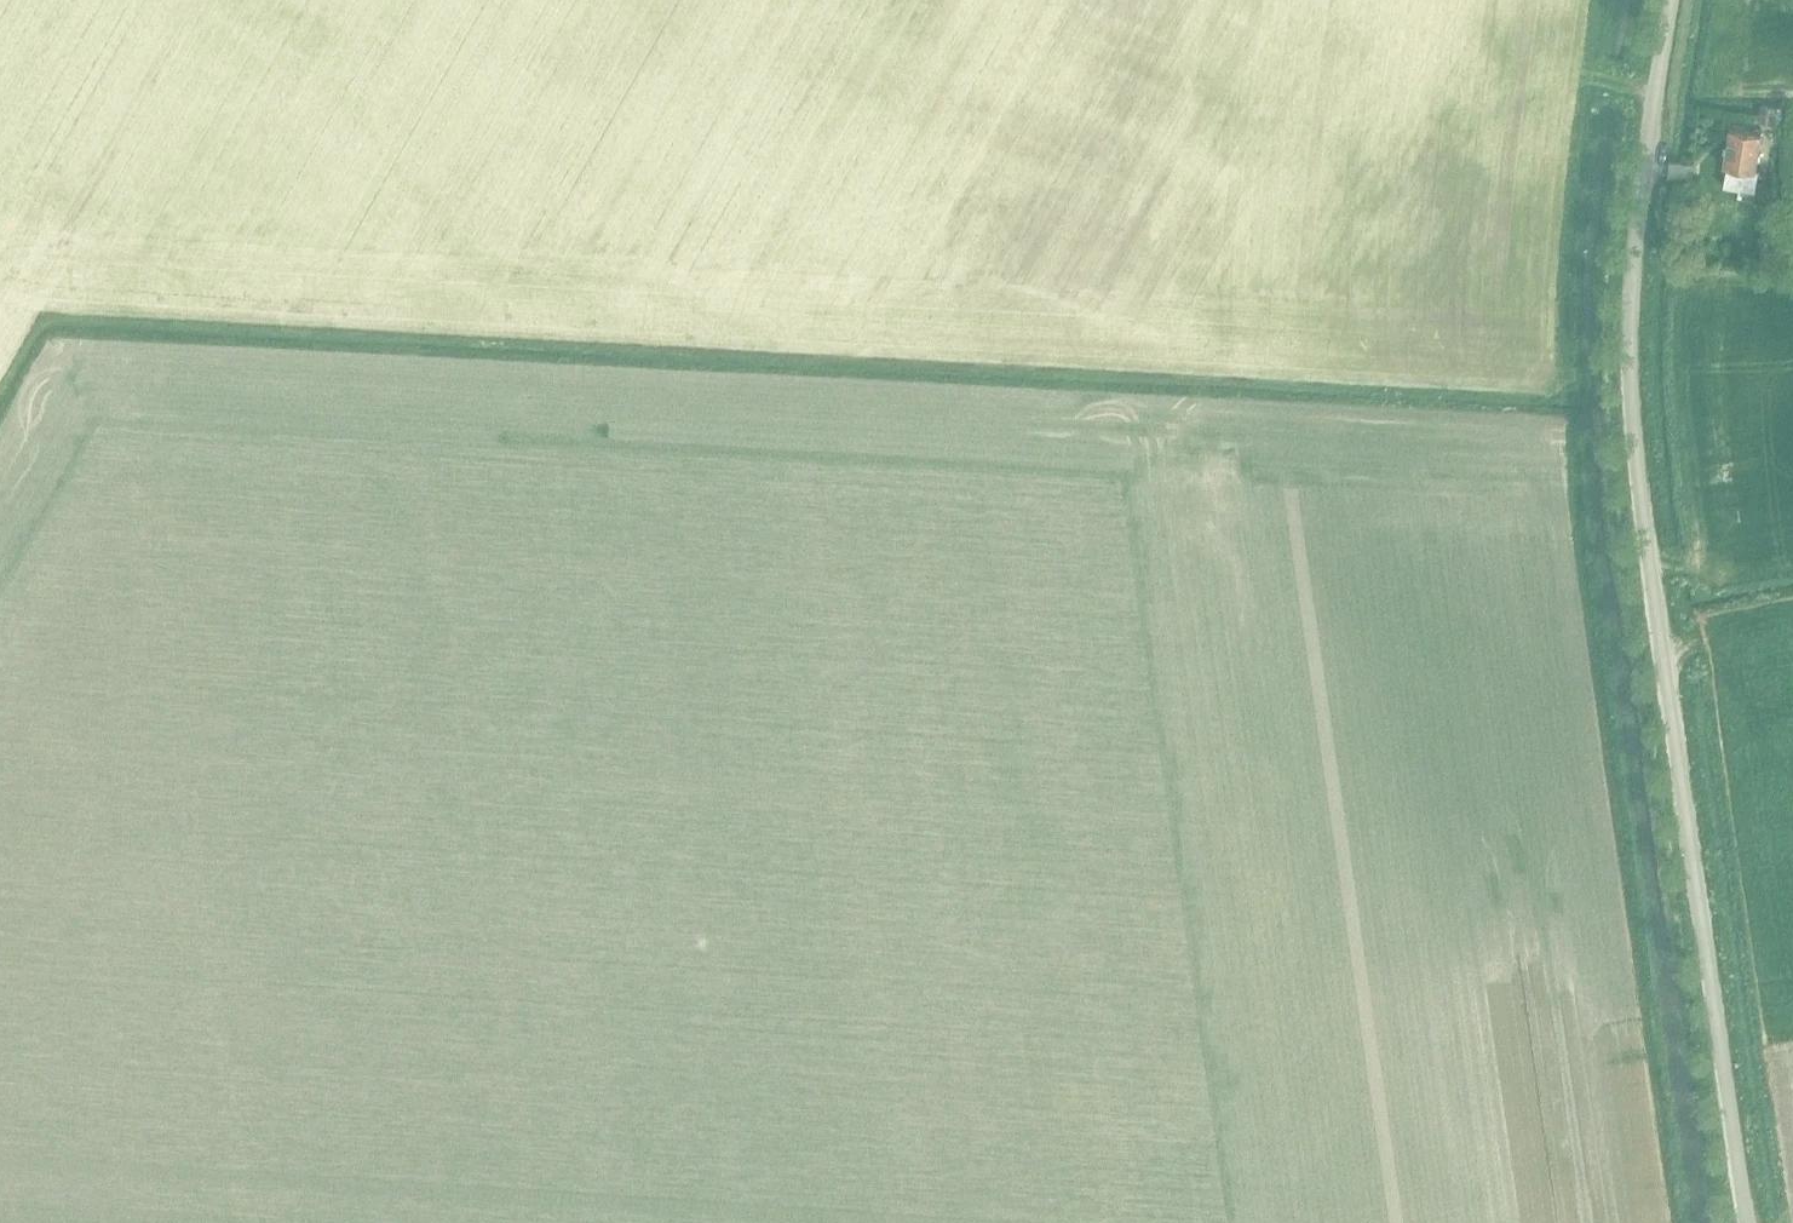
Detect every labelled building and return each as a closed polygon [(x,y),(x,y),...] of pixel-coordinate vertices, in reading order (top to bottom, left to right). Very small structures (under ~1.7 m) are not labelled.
[(1783,104),(1763,100),(1761,116),(1781,120),(1783,104)] [(1724,185),(1755,190),(1759,169),(1755,169),(1761,132),(1730,126),(1724,165),(1727,165),(1724,185)]
